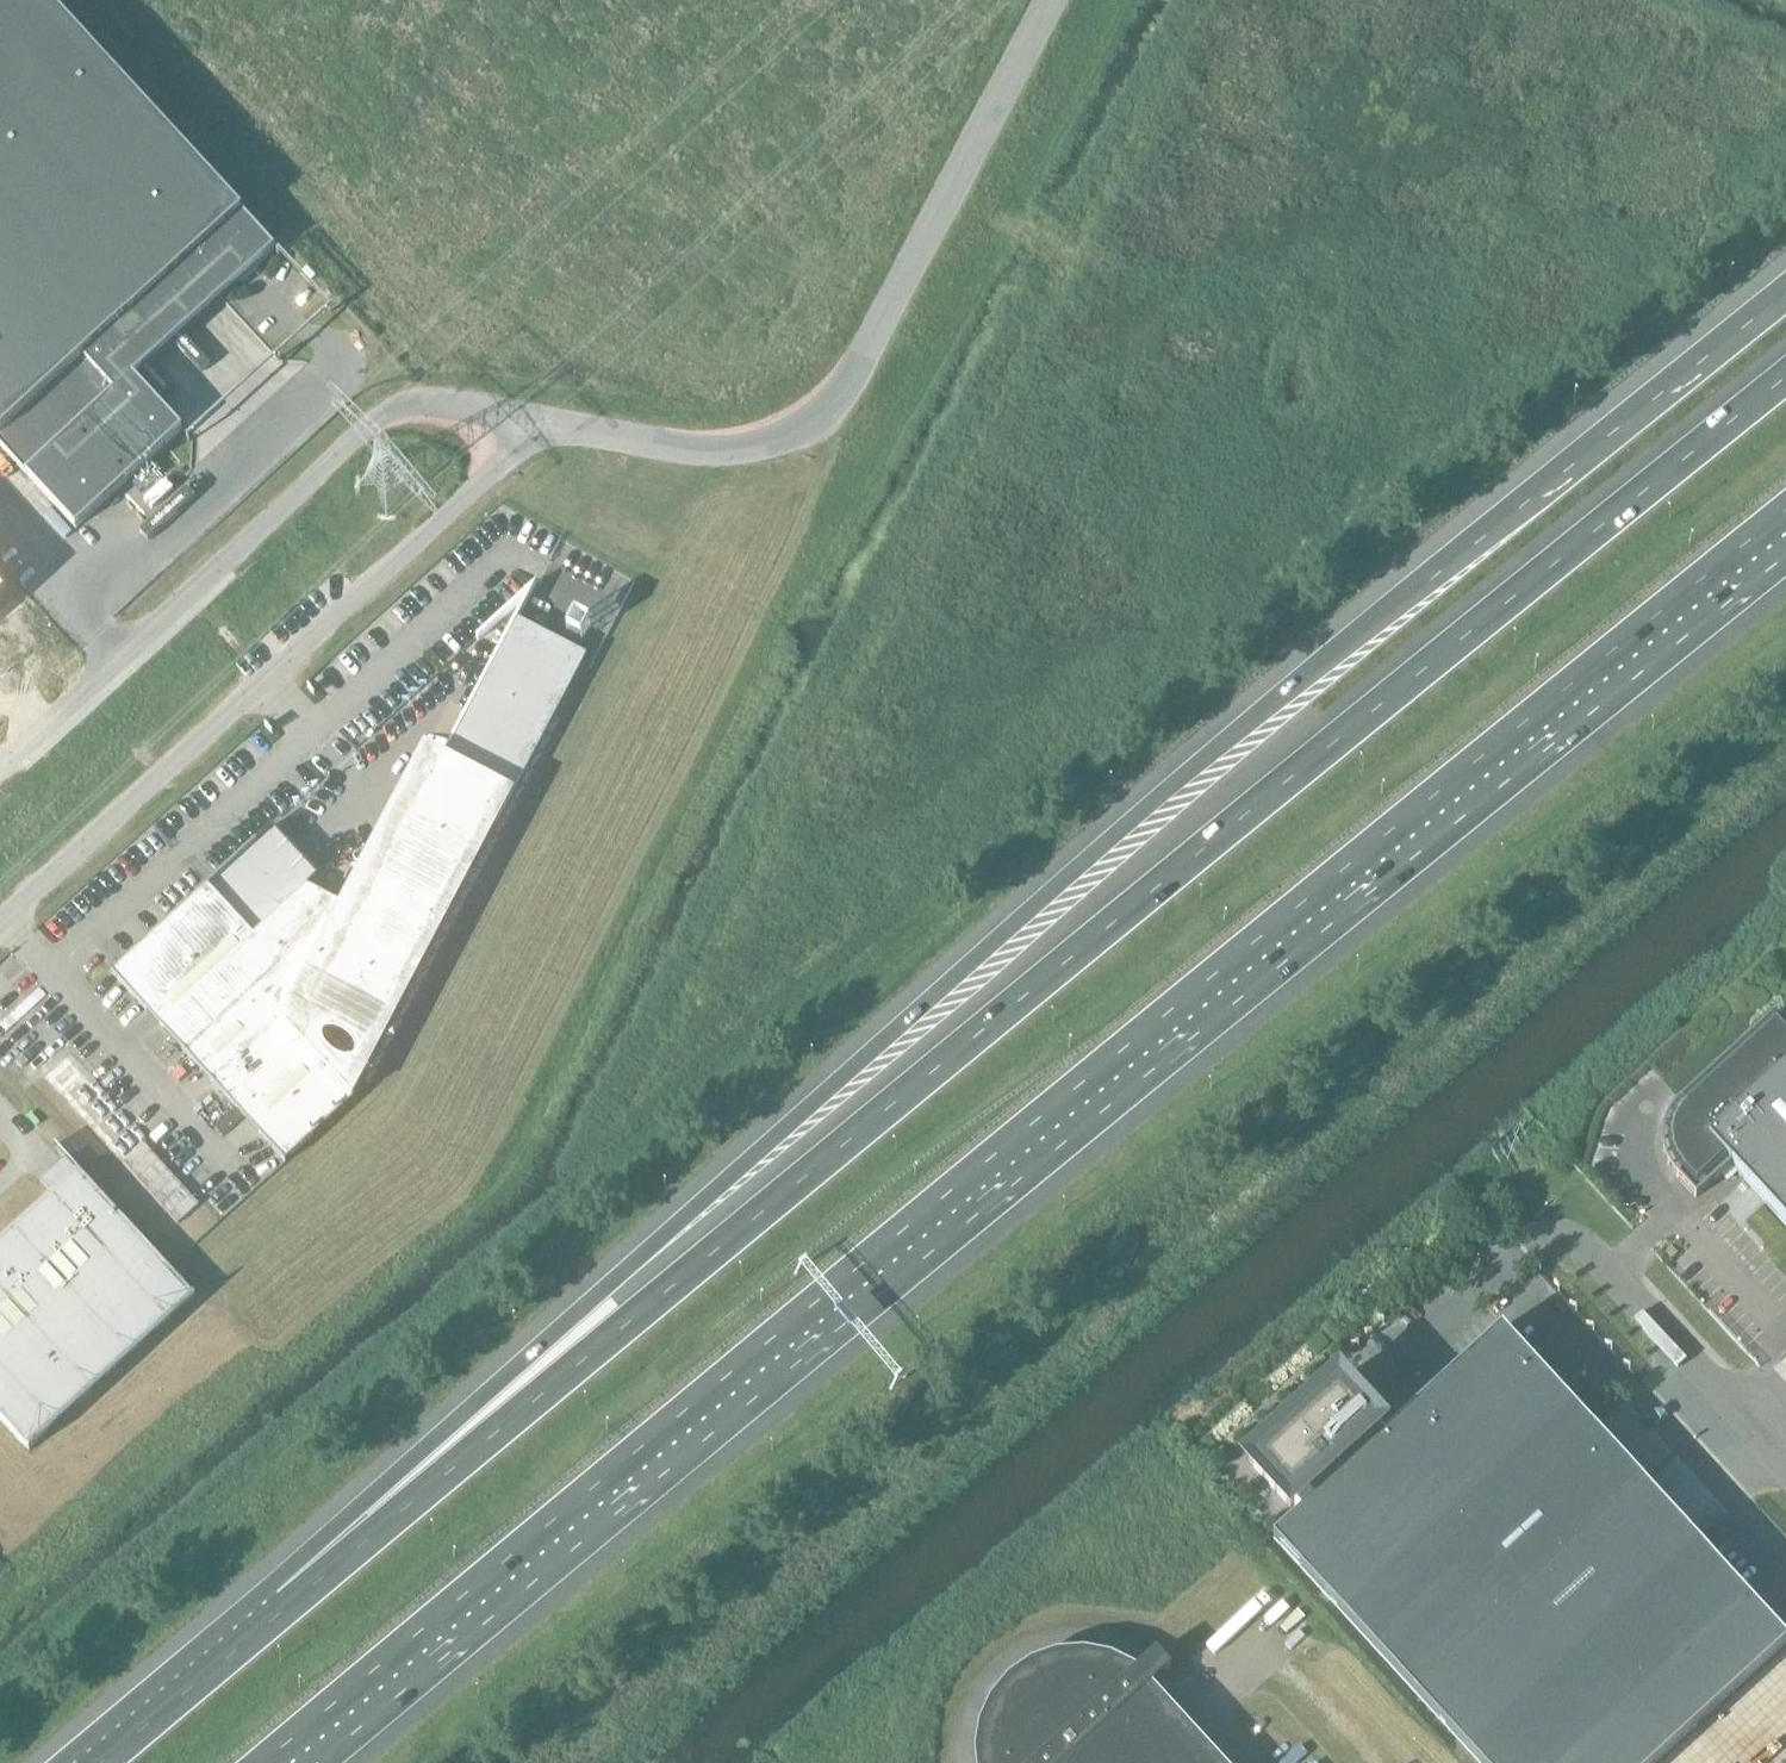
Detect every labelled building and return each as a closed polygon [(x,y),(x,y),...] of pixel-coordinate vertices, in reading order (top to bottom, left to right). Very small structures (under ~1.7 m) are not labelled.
[(221,302),(276,252),(45,0),(0,0),(0,448),(76,531),(183,433),(119,363),(205,284),(221,302)] [(207,887),(112,975),(286,1165),(355,1102),(282,1023),(295,997),(313,1006),(308,1016),(310,1017),(313,1012),(374,1043),(495,813),(573,665),(512,633),(510,632),(444,758),(433,780),(372,894),(354,885),(342,907),(308,889),(318,880),(271,829),(207,887)] [(1732,1168),(1785,1227),(1785,1024),(1777,1014),(1680,1103),(1686,1110),(1678,1119),(1673,1129),(1671,1141),(1671,1153),(1676,1164),(1683,1173),(1677,1179),(1696,1200),(1732,1168)] [(30,1453),(196,1301),(79,1173),(52,1197),(0,1245),(0,1421),(30,1453)] [(1385,1438),(1378,1431),(1382,1428),(1339,1382),(1249,1464),(1291,1510),(1295,1507),(1301,1514),(1273,1540),(1477,1762),(1658,1762),(1785,1646),(1785,1641),(1697,1543),(1503,1330),(1385,1438)] [(1149,1691),(1155,1686),(1153,1685),(1152,1686),(1140,1673),(1141,1672),(1140,1670),(1130,1679),(1109,1669),(1084,1664),(1060,1666),(1036,1674),(1016,1688),(1000,1707),(990,1729),(986,1754),(987,1762),(1215,1762),(1149,1691)]
